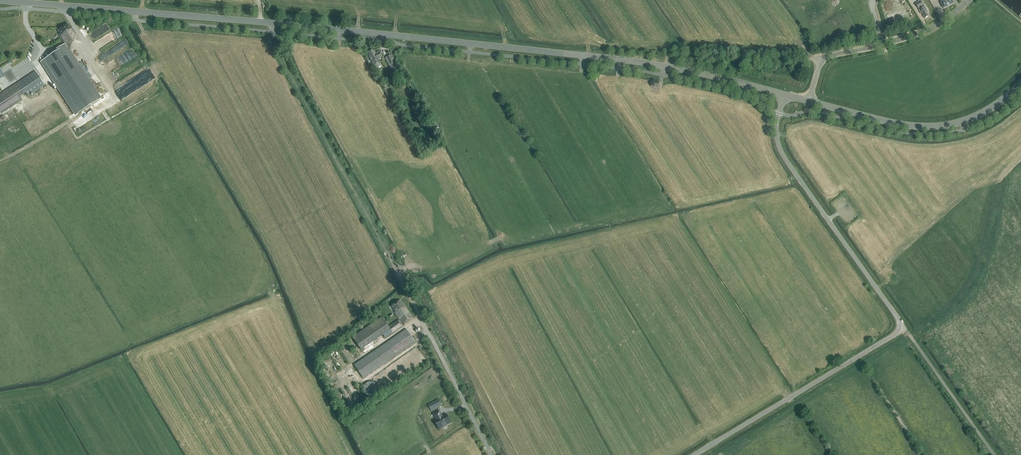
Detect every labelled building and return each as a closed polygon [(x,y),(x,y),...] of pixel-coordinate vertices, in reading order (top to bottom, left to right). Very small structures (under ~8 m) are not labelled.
[(941,2),(941,3),(944,8),(953,3),(951,0),(940,0),(941,2)] [(924,8),(921,2),(916,4),(921,14),(922,14),(925,19),(928,17),(927,13),(928,12),(925,7),(924,8)] [(76,115),(101,99),(69,50),(81,42),(72,28),(71,28),(68,23),(57,30),(61,35),(60,36),(65,44),(53,52),(54,54),(41,62),(76,115)] [(372,52),(371,50),(367,52),(369,56),(368,56),(374,67),(380,64),(378,60),(382,57),(380,53),(379,54),(378,52),(376,54),(374,51),(372,52)] [(397,66),(391,55),(385,58),(387,61),(386,61),(391,70),(397,66)] [(35,71),(19,82),(24,90),(22,91),(24,94),(24,95),(26,93),(28,96),(45,85),(35,71)] [(136,78),(123,86),(126,91),(130,89),(129,89),(136,85),(136,84),(139,83),(136,78)] [(24,94),(17,84),(0,95),(0,113),(1,114),(22,100),(20,97),(24,94)] [(403,304),(403,305),(400,301),(392,307),(395,312),(395,313),(400,321),(399,321),(398,320),(389,327),(382,317),(352,338),(361,351),(383,336),(384,338),(413,319),(403,304)] [(415,342),(406,330),(354,366),(363,379),(415,342)] [(365,385),(364,387),(363,388),(363,390),(363,392),(364,394),(365,395),(367,397),(368,397),(370,398),(372,398),(374,397),(375,396),(377,394),(378,393),(378,391),(378,389),(378,387),(377,386),(375,384),(374,383),(372,383),(370,382),(368,383),(366,384),(365,385)] [(428,405),(431,411),(441,405),(438,400),(428,405)] [(441,415),(439,411),(433,415),(436,420),(434,421),(439,429),(451,423),(447,417),(448,417),(446,414),(441,417),(440,415),(441,415)]
